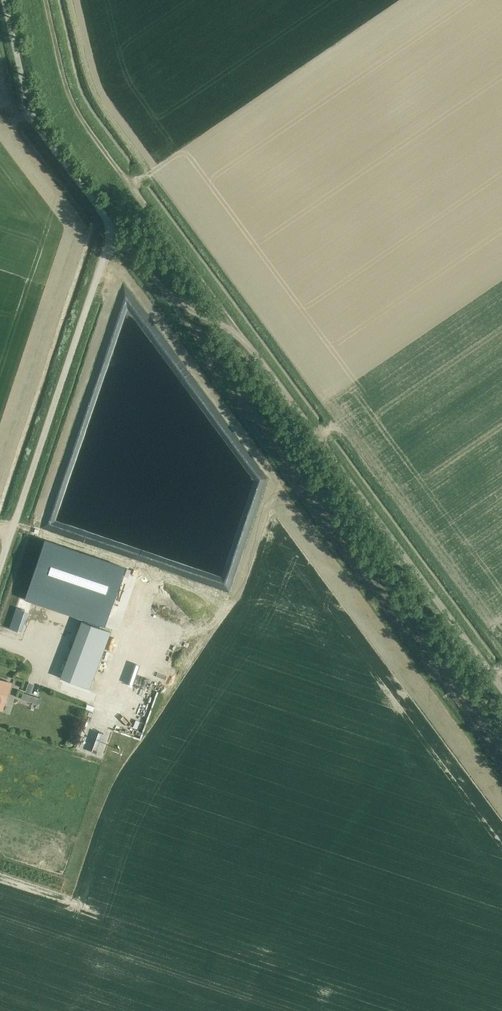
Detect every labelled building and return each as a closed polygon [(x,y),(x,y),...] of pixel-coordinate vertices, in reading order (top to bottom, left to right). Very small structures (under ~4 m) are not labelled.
[(198,300),(196,302),(202,309),(204,307),(198,300)] [(45,541),(25,599),(32,601),(36,590),(109,615),(125,568),(45,541)] [(28,621),(35,604),(29,602),(23,619),(28,621)] [(60,678),(89,689),(110,632),(82,621),(60,678)] [(23,633),(25,628),(12,622),(10,628),(23,633)] [(3,710),(12,683),(0,679),(0,709),(3,710)]
